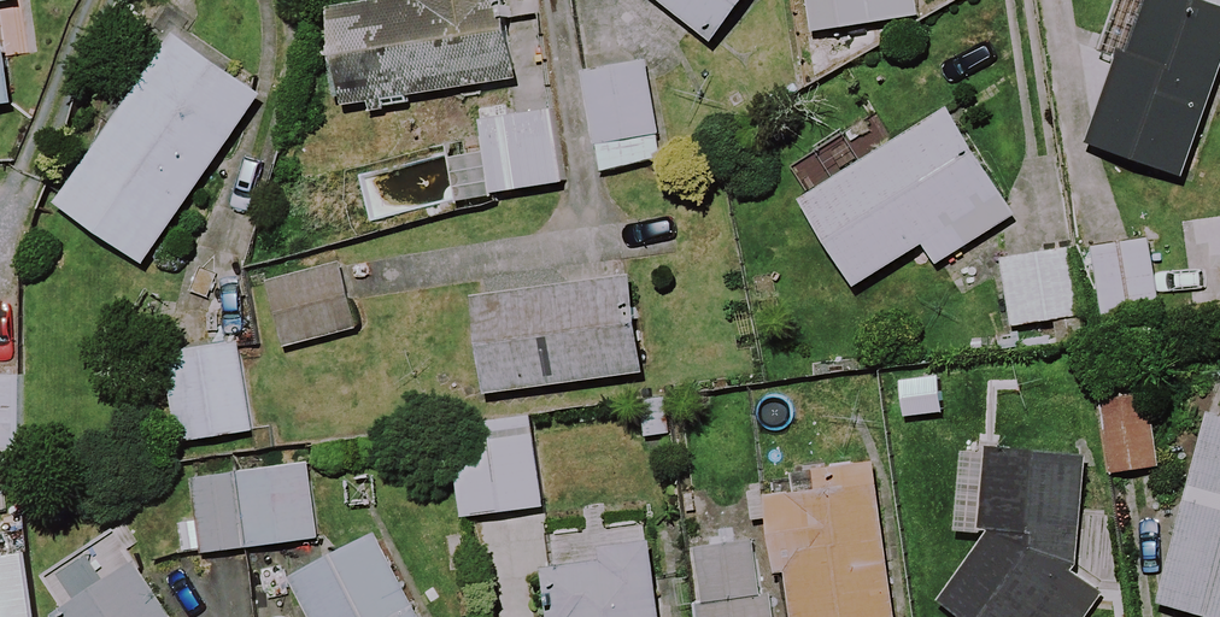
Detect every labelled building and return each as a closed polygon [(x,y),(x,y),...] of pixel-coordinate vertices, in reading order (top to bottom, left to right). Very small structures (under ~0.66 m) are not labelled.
[(495,0),(390,0),(325,12),(344,112),(510,80),(495,0)] [(708,45),(744,0),(650,0),(708,45)] [(866,0),(801,0),(809,38),(871,25),(866,0)] [(1197,0),(1145,0),(1126,53),(1117,50),(1083,148),(1178,181),(1219,60),(1219,8),(1197,0)] [(257,96),(172,38),(56,210),(141,267),(257,96)] [(659,162),(638,61),(575,75),(597,176),(659,162)] [(561,186),(549,108),(474,120),(486,198),(561,186)] [(1007,223),(946,116),(795,201),(845,290),(921,247),(931,266),(1007,223)] [(1158,330),(1143,240),(1088,248),(1102,339),(1158,330)] [(1078,343),(1064,251),(995,261),(1005,330),(1055,323),(1058,346),(1078,343)] [(350,334),(333,265),(260,282),(277,351),(350,334)] [(631,377),(618,284),(462,306),(475,399),(631,377)] [(250,433),(235,344),(166,356),(181,445),(250,433)] [(18,478),(18,448),(18,378),(0,378),(0,478),(18,478)] [(1157,471),(1152,405),(1095,410),(1100,475),(1157,471)] [(1201,415),(1152,606),(1195,616),(1219,616),(1219,420),(1201,415)] [(539,510),(528,418),(443,428),(454,520),(539,510)] [(982,446),(972,527),(979,540),(934,605),(951,616),(1083,616),(1099,594),(1066,572),(1076,458),(982,446)] [(314,539),(302,462),(187,481),(199,558),(314,539)] [(870,464),(790,474),(792,493),(756,498),(765,574),(781,571),(787,616),(889,616),(870,464)] [(641,537),(594,544),(597,565),(534,574),(540,616),(653,616),(641,537)] [(371,538),(286,582),(304,616),(412,616),(371,538)] [(760,543),(684,553),(692,616),(769,616),(760,543)] [(24,554),(0,558),(0,616),(35,616),(24,554)] [(129,562),(48,614),(50,616),(165,616),(129,562)]
